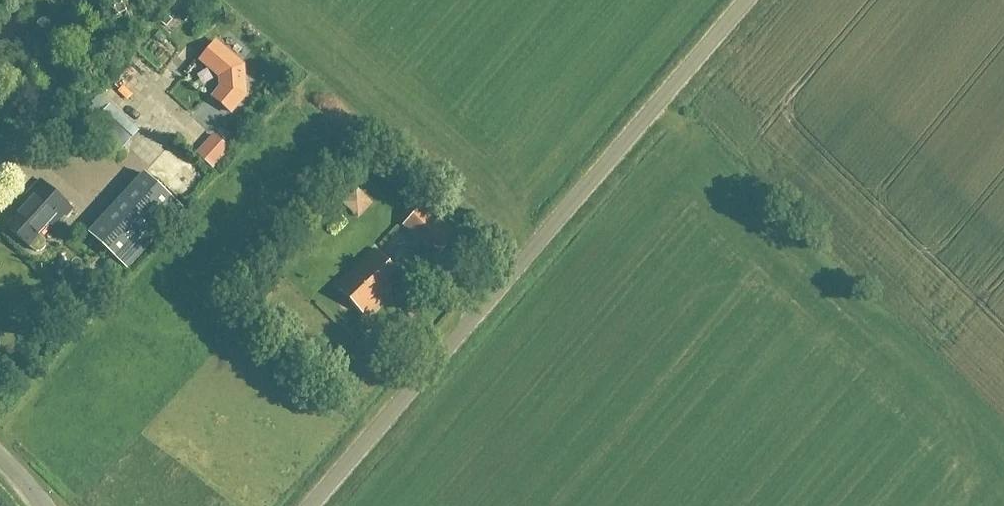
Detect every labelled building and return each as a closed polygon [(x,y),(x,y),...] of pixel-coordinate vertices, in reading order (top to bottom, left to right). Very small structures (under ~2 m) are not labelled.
[(213,46),(200,61),(220,77),(221,89),(213,98),(231,113),(242,100),(239,68),(213,46)] [(124,123),(110,138),(123,150),(137,135),(124,123)] [(216,135),(209,143),(226,158),(233,151),(216,135)] [(144,175),(89,234),(127,270),(182,210),(144,175)] [(45,243),(43,239),(39,236),(49,225),(54,230),(73,210),(41,181),(26,197),(31,202),(7,227),(28,247),(29,247),(32,250),(36,252),(40,252),(43,250),(45,247),(45,243)] [(346,202),(363,219),(378,205),(360,187),(346,202)] [(457,237),(426,205),(406,225),(438,256),(457,237)] [(365,318),(404,280),(374,249),(335,287),(365,318)]
